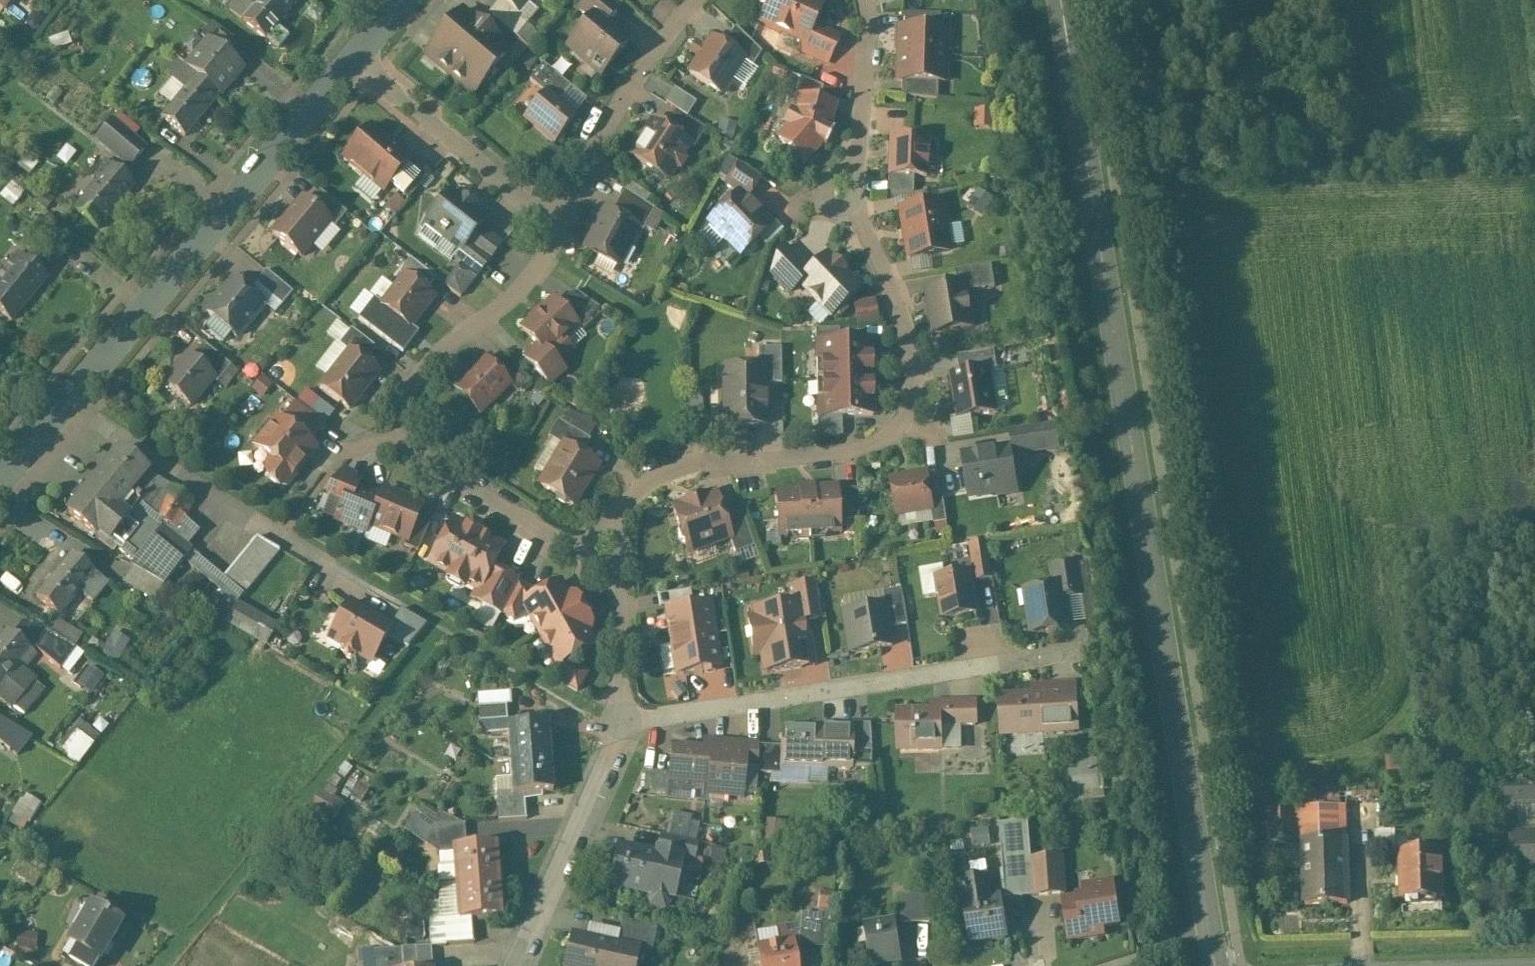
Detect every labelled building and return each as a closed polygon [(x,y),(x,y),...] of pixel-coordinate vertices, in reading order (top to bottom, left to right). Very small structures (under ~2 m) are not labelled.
[(4,9),(11,0),(0,0),(0,6),(4,9)] [(254,7),(245,0),(230,0),(224,7),(241,21),(242,20),(265,40),(266,39),(278,49),(288,37),(276,27),(298,0),(259,0),(254,7)] [(504,0),(500,0),(488,14),(516,37),(527,24),(514,14),(517,11),(504,0)] [(517,11),(526,0),(504,0),(517,11)] [(605,0),(587,0),(578,10),(591,20),(596,14),(607,23),(617,10),(605,0)] [(759,23),(765,25),(766,29),(778,35),(782,33),(803,43),(805,44),(813,26),(823,4),(814,0),(770,0),(759,23)] [(510,52),(462,11),(429,50),(439,58),(435,63),(463,87),(467,82),(477,90),(510,52)] [(607,23),(596,14),(591,20),(568,48),(600,75),(628,41),(607,23)] [(940,14),(904,14),(903,28),(939,29),(940,14)] [(207,43),(187,68),(191,71),(179,85),(185,90),(163,117),(185,136),(241,69),(223,55),(234,41),(211,25),(200,38),(207,43)] [(838,38),(813,26),(805,44),(803,43),(800,51),(826,63),(838,38)] [(761,53),(735,27),(723,47),(743,60),(742,62),(752,68),(761,53)] [(903,28),(899,28),(898,55),(945,56),(945,30),(939,29),(903,28)] [(723,47),(711,39),(705,48),(703,48),(696,57),(697,60),(688,73),(720,94),(722,92),(725,92),(731,84),(730,80),(742,62),(743,60),(723,47)] [(945,56),(898,55),(897,81),(901,81),(938,82),(944,82),(945,56)] [(181,63),(170,77),(179,85),(191,71),(187,68),(181,63)] [(543,64),(529,81),(546,95),(547,94),(558,103),(571,87),(543,64)] [(823,87),(800,77),(795,99),(799,100),(799,98),(819,102),(823,87)] [(938,82),(901,81),(901,96),(937,100),(938,82)] [(546,95),(525,120),(553,143),(575,117),(558,103),(547,94),(546,95)] [(819,102),(799,98),(799,100),(795,114),(791,112),(785,124),(789,127),(778,139),(805,163),(822,144),(824,145),(823,147),(825,148),(834,132),(832,131),(831,132),(828,131),(835,106),(819,102)] [(706,130),(676,110),(664,128),(689,144),(688,145),(694,148),(706,130)] [(145,148),(112,121),(97,140),(129,167),(145,148)] [(664,128),(653,121),(631,156),(652,170),(659,160),(672,169),(680,169),(685,160),(682,154),(688,145),(689,144),(664,128)] [(370,127),(343,159),(383,192),(389,185),(412,157),(411,156),(409,160),(394,147),(394,145),(385,137),(382,138),(370,127)] [(927,139),(891,137),(890,173),(890,175),(913,176),(926,177),(927,139)] [(412,157),(389,185),(407,200),(431,172),(412,157)] [(133,186),(104,162),(92,177),(97,181),(74,209),(98,229),(133,186)] [(739,165),(725,186),(738,195),(739,193),(746,200),(760,179),(739,165)] [(913,176),(890,175),(890,173),(888,173),(888,198),(913,194),(913,176)] [(654,210),(624,190),(611,214),(638,228),(637,229),(643,232),(654,210)] [(346,213),(319,191),(308,204),(330,223),(329,224),(334,228),(346,213)] [(460,201),(450,193),(438,208),(437,207),(431,208),(426,214),(427,220),(428,221),(422,229),(424,230),(427,225),(459,250),(460,251),(478,228),(484,220),(472,211),(473,206),(464,199),(460,201)] [(760,212),(753,204),(750,205),(746,200),(739,193),(738,195),(708,224),(740,257),(742,254),(748,255),(756,248),(755,241),(771,226),(759,214),(760,212)] [(302,199),(273,234),(301,257),(329,224),(330,223),(308,204),(302,199)] [(940,203),(900,209),(908,258),(948,251),(940,203)] [(611,214),(604,210),(599,221),(597,220),(590,231),(592,233),(583,249),(617,267),(637,229),(638,228),(611,214)] [(37,220),(25,233),(41,247),(53,234),(37,220)] [(478,228),(460,251),(459,250),(455,255),(466,264),(478,274),(500,245),(478,228)] [(808,274),(783,248),(779,252),(771,275),(789,294),(799,285),(798,283),(808,274)] [(6,269),(11,273),(0,287),(0,310),(11,319),(45,277),(17,254),(6,269)] [(808,274),(798,283),(799,285),(820,306),(830,316),(832,315),(838,317),(846,310),(844,303),(858,290),(842,273),(843,271),(833,261),(832,262),(826,256),(808,274)] [(435,278),(410,259),(399,273),(403,276),(404,275),(425,291),(435,278)] [(466,264),(448,288),(460,297),(478,274),(466,264)] [(992,266),(956,272),(958,286),(966,284),(968,292),(995,288),(992,266)] [(292,293),(266,271),(248,292),(249,293),(256,285),(281,306),(292,293)] [(425,291),(404,275),(403,276),(380,306),(410,328),(425,308),(423,306),(431,296),(425,291)] [(234,280),(206,313),(236,338),(263,305),(248,292),(234,280)] [(958,286),(928,290),(935,334),(973,328),(968,292),(966,284),(958,286)] [(603,311),(574,291),(558,306),(576,325),(575,326),(581,332),(603,311)] [(553,300),(544,309),(543,307),(530,319),(531,321),(522,329),(539,346),(545,353),(546,352),(557,364),(571,351),(560,339),(575,326),(576,325),(558,306),(553,300)] [(376,349),(351,329),(339,345),(348,352),(349,351),(365,364),(376,349)] [(839,342),(839,330),(815,330),(815,342),(821,342),(839,342)] [(839,342),(821,342),(822,353),(816,353),(816,380),(871,378),(870,341),(839,342)] [(231,367),(203,344),(190,359),(214,378),(213,379),(217,383),(231,367)] [(545,353),(539,346),(525,359),(542,376),(550,382),(563,370),(557,364),(546,352),(545,353)] [(781,348),(758,348),(758,370),(765,370),(766,384),(781,384),(781,348)] [(348,352),(321,388),(349,410),(377,373),(365,364),(349,351),(348,352)] [(994,351),(957,357),(960,374),(988,370),(988,371),(997,370),(994,351)] [(190,359),(187,356),(164,384),(190,406),(213,379),(214,378),(190,359)] [(521,372),(505,356),(493,368),(508,384),(512,381),(521,372)] [(485,360),(455,389),(479,414),(509,385),(508,384),(493,368),(485,360)] [(758,370),(721,370),(722,426),(766,426),(766,384),(765,370),(758,370)] [(960,374),(952,376),(959,418),(995,412),(988,371),(988,370),(960,374)] [(530,381),(521,372),(512,381),(521,391),(530,381)] [(816,380),(817,406),(823,406),(824,417),(841,417),(872,416),(871,378),(816,380)] [(583,403),(573,397),(569,403),(579,410),(583,403)] [(324,425),(296,403),(281,422),(309,445),(324,425)] [(824,417),(818,417),(818,440),(842,437),(841,417),(824,417)] [(281,422),(276,419),(254,447),(273,461),(266,470),(267,479),(278,487),(287,486),(315,450),(309,445),(281,422)] [(590,440),(558,420),(548,437),(564,447),(564,445),(581,456),(590,440)] [(1045,428),(1012,433),(1016,455),(1049,450),(1045,428)] [(581,456),(564,445),(564,447),(540,486),(555,495),(556,500),(564,505),(569,504),(572,506),(597,465),(581,456)] [(988,457),(964,460),(970,497),(998,493),(1002,488),(1014,486),(1008,449),(991,452),(988,457)] [(146,472),(120,451),(81,498),(68,514),(114,552),(117,549),(134,563),(164,524),(153,518),(155,516),(170,488),(145,473),(146,472)] [(914,475),(902,477),(902,479),(889,481),(894,516),(931,510),(933,509),(931,497),(927,475),(915,477),(914,475)] [(350,485),(337,480),(329,500),(342,506),(350,485)] [(380,498),(350,485),(342,506),(336,521),(365,533),(369,526),(368,525),(380,498)] [(192,501),(170,488),(155,516),(153,518),(164,524),(175,531),(182,518),(192,501)] [(814,490),(814,488),(797,489),(798,491),(776,493),(779,537),(808,535),(808,541),(809,541),(809,535),(839,533),(836,489),(814,490)] [(857,489),(843,491),(845,521),(858,520),(857,489)] [(422,507),(383,490),(380,498),(368,525),(369,526),(406,541),(407,542),(419,514),(422,507)] [(700,499),(700,497),(686,502),(687,504),(673,509),(679,528),(677,533),(680,542),(685,544),(688,552),(729,538),(730,537),(723,518),(715,494),(700,499)] [(943,495),(931,497),(933,509),(931,510),(934,525),(947,522),(943,495)] [(754,547),(742,512),(723,518),(730,537),(729,538),(735,554),(754,547)] [(431,519),(419,514),(407,542),(406,541),(403,547),(417,552),(431,519)] [(134,563),(131,566),(163,585),(183,562),(235,604),(243,595),(223,578),(186,548),(199,532),(182,518),(175,531),(164,524),(134,563)] [(471,524),(466,526),(465,528),(452,521),(430,563),(449,574),(446,578),(448,583),(453,585),(458,584),(460,580),(477,589),(479,590),(491,568),(502,548),(479,536),(481,533),(479,529),(471,524)] [(279,551),(256,538),(223,578),(243,595),(279,551)] [(987,542),(971,545),(976,580),(992,578),(987,542)] [(68,555),(35,595),(59,614),(78,591),(84,596),(98,580),(68,555)] [(1076,564),(1053,567),(1056,587),(1063,586),(1065,598),(1081,596),(1076,564)] [(163,585),(131,566),(122,580),(155,599),(163,585)] [(518,583),(491,568),(479,590),(477,589),(472,598),(500,615),(518,583)] [(971,575),(937,580),(943,618),(976,612),(971,575)] [(518,583),(501,614),(514,621),(522,605),(524,604),(533,597),(530,591),(530,590),(518,583)] [(559,583),(533,597),(524,604),(541,633),(583,610),(575,596),(568,600),(559,583)] [(815,583),(790,587),(793,604),(800,603),(803,621),(807,621),(820,618),(815,583)] [(1056,587),(1031,591),(1034,607),(1028,608),(1032,634),(1070,628),(1065,598),(1063,586),(1056,587)] [(901,589),(882,592),(884,607),(885,607),(888,627),(906,625),(901,589)] [(773,602),(757,604),(755,607),(755,611),(756,619),(748,620),(752,642),(759,641),(764,672),(799,666),(795,638),(810,636),(807,621),(803,621),(800,603),(793,604),(776,607),(776,604),(773,602)] [(266,621),(235,604),(225,622),(255,639),(266,621)] [(390,628),(349,604),(329,639),(343,647),(341,649),(342,653),(351,658),(355,657),(356,655),(370,663),(387,635),(390,628)] [(709,604),(666,611),(671,643),(714,636),(709,604)] [(884,607),(844,613),(850,653),(891,646),(888,627),(885,607),(884,607)] [(427,625),(400,609),(390,628),(387,635),(408,647),(427,625)] [(583,610),(541,633),(557,663),(558,664),(565,660),(593,644),(584,627),(590,623),(583,610)] [(75,648),(45,630),(33,646),(60,669),(75,648)] [(0,640),(0,698),(12,707),(34,680),(23,671),(36,655),(7,631),(0,640)] [(714,636),(671,643),(675,674),(719,667),(714,636)] [(810,636),(795,638),(799,666),(800,669),(814,666),(810,636)] [(587,674),(566,662),(565,660),(558,664),(557,663),(549,676),(577,692),(587,674)] [(1074,684),(1062,685),(1064,708),(1075,708),(1074,684)] [(1062,685),(1042,686),(1042,695),(1043,710),(1064,708),(1062,685)] [(509,692),(477,695),(478,707),(506,706),(510,705),(509,692)] [(1042,695),(1001,698),(1003,735),(1076,730),(1075,708),(1064,708),(1043,710),(1042,695)] [(961,702),(940,703),(940,712),(940,726),(961,726),(961,702)] [(506,706),(478,707),(479,722),(487,722),(507,720),(508,720),(506,706)] [(940,712),(898,713),(899,750),(940,749),(940,726),(940,712)] [(9,751),(24,733),(0,719),(0,744),(9,751)] [(507,720),(487,722),(488,731),(503,730),(507,729),(507,726),(507,720)] [(823,731),(782,729),(781,746),(781,766),(807,767),(821,767),(821,768),(850,769),(850,765),(851,754),(852,723),(851,723),(850,727),(824,725),(823,731)] [(869,723),(852,723),(851,754),(871,755),(869,723)] [(547,724),(507,726),(507,729),(509,760),(549,758),(547,724)] [(712,749),(671,745),(668,782),(722,787),(722,795),(743,797),(745,766),(741,766),(743,742),(713,739),(712,749)] [(758,743),(743,742),(741,766),(745,766),(757,767),(758,746),(758,743)] [(781,746),(758,746),(757,767),(757,773),(780,774),(781,766),(781,746)] [(871,755),(851,754),(850,765),(872,766),(871,755)] [(549,758),(509,760),(511,779),(512,792),(512,795),(524,794),(552,792),(549,758)] [(807,767),(781,766),(780,774),(780,782),(806,783),(807,767)] [(512,792),(511,779),(495,780),(496,793),(512,792)] [(1534,781),(1505,782),(1507,830),(1519,829),(1518,807),(1534,806),(1534,781)] [(512,792),(496,793),(496,794),(497,794),(499,821),(498,821),(498,822),(527,819),(526,819),(524,794),(512,795),(512,792)] [(1344,808),(1294,809),(1295,842),(1303,842),(1303,841),(1345,840),(1344,808)] [(1294,809),(1268,810),(1269,844),(1295,844),(1295,842),(1294,809)] [(436,826),(424,818),(427,846),(438,855),(436,826)] [(465,824),(436,826),(438,855),(454,853),(454,850),(466,849),(464,825),(465,825),(465,824)] [(1511,835),(1512,875),(1534,874),(1534,834),(1511,835)] [(696,843),(661,835),(658,848),(661,852),(682,857),(693,860),(696,843)] [(1029,837),(1000,839),(1003,871),(1020,869),(1032,868),(1031,864),(1029,837)] [(1347,904),(1345,840),(1303,841),(1303,842),(1305,905),(1347,904)] [(466,849),(454,850),(454,853),(457,885),(497,882),(494,849),(495,849),(494,847),(466,849)] [(655,855),(619,847),(610,885),(649,893),(648,899),(650,906),(664,909),(668,903),(670,898),(673,898),(682,857),(661,852),(658,848),(655,855)] [(1440,852),(1400,854),(1402,902),(1442,900),(1440,852)] [(454,853),(438,855),(439,866),(437,868),(438,886),(457,885),(454,853)] [(1062,862),(1031,864),(1032,868),(1034,896),(1064,894),(1062,862)] [(1032,868),(1020,869),(1022,897),(1034,896),(1032,868)] [(1020,869),(1003,871),(1005,900),(1022,898),(1022,897),(1020,869)] [(987,880),(963,884),(965,903),(971,943),(1005,938),(999,898),(990,900),(987,880)] [(497,882),(457,885),(459,917),(459,919),(471,919),(500,916),(500,915),(499,915),(497,882)] [(1092,897),(1063,902),(1069,941),(1103,936),(1102,929),(1118,927),(1112,884),(1091,888),(1092,897)] [(438,886),(437,886),(439,918),(459,917),(457,885),(438,886)] [(833,894),(821,892),(819,908),(831,910),(833,894)] [(930,897),(903,896),(902,895),(901,924),(902,924),(902,923),(929,924),(929,925),(930,924),(931,896),(930,895),(930,897)] [(90,906),(68,943),(69,944),(98,961),(99,962),(121,924),(90,906)] [(829,918),(802,915),(802,914),(801,914),(797,945),(798,945),(798,944),(825,948),(825,949),(826,949),(830,917),(829,917),(829,918)] [(439,918),(429,919),(431,947),(474,943),(473,943),(471,919),(459,919),(459,917),(439,918)] [(404,918),(398,919),(400,949),(402,949),(406,948),(406,939),(405,925),(404,918)] [(657,928),(622,920),(616,945),(638,951),(651,954),(657,928)] [(861,927),(867,965),(871,965),(901,961),(895,922),(861,927)] [(423,923),(405,925),(406,939),(424,938),(423,923)] [(572,936),(572,935),(571,935),(564,965),(602,965),(607,943),(606,943),(606,944),(572,936)] [(607,943),(602,965),(634,965),(638,951),(616,945),(607,943)] [(757,948),(760,965),(795,965),(792,943),(757,948)] [(69,944),(62,956),(79,965),(95,965),(98,961),(69,944)] [(402,949),(403,965),(432,965),(431,947),(406,948),(402,949)] [(374,951),(375,951),(376,965),(403,965),(402,949),(400,949),(374,951)]
